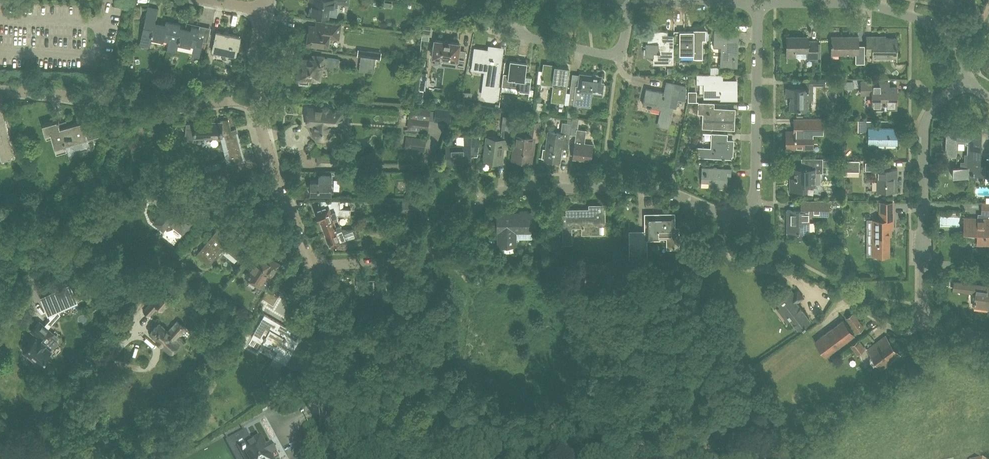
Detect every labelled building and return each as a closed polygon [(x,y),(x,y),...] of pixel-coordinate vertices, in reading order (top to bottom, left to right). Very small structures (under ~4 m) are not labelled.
[(310,13),(328,15),(328,14),(331,15),(333,13),(334,10),(332,8),(329,7),(330,6),(334,6),(335,0),(312,0),(310,13)] [(170,40),(173,22),(166,21),(165,24),(155,22),(158,8),(148,6),(140,43),(150,45),(151,36),(169,40),(170,40)] [(317,20),(316,26),(310,25),(307,44),(328,46),(329,37),(333,38),(334,33),(339,34),(341,23),(317,20)] [(170,40),(169,40),(167,49),(177,51),(179,42),(195,45),(193,54),(199,56),(203,39),(197,37),(199,28),(192,26),(191,30),(180,27),(180,24),(173,22),(170,40)] [(433,26),(423,25),(422,34),(432,35),(433,26)] [(212,51),(236,56),(241,35),(217,30),(212,51)] [(674,43),(674,41),(668,41),(668,30),(648,30),(648,42),(646,42),(646,56),(653,56),(653,62),(663,62),(663,64),(674,64),(674,43)] [(674,31),(674,41),(674,43),(680,43),(680,54),(694,54),(694,58),(703,58),(703,40),(706,40),(706,30),(694,30),(694,31),(674,31)] [(737,66),(738,32),(715,31),(714,45),(722,45),(721,65),(737,66)] [(798,57),(807,57),(807,58),(818,58),(818,40),(808,40),(808,36),(787,36),(787,55),(796,55),(798,57)] [(859,36),(832,36),(832,52),(839,52),(839,54),(856,54),(856,63),(865,63),(865,45),(859,45),(859,36)] [(881,36),(867,36),(867,53),(873,53),(873,56),(897,56),(897,38),(881,38),(881,36)] [(431,47),(430,52),(432,53),(433,54),(433,55),(450,58),(449,65),(463,67),(465,52),(458,51),(459,42),(435,39),(434,46),(433,45),(431,47)] [(502,85),(497,85),(502,48),(491,47),(490,53),(486,53),(487,50),(476,49),(474,64),(480,64),(479,68),(487,69),(483,95),(484,95),(487,99),(495,100),(500,96),(501,96),(502,85)] [(340,59),(322,56),(314,55),(314,58),(301,58),(300,66),(298,66),(298,73),(299,73),(299,76),(301,76),(300,82),(309,83),(309,76),(320,77),(320,68),(321,68),(322,61),(327,62),(326,64),(339,66),(340,59)] [(375,58),(361,56),(359,70),(374,72),(375,58)] [(527,62),(517,61),(510,60),(509,73),(504,73),(502,85),(518,88),(518,90),(530,92),(532,76),(525,76),(527,62)] [(569,66),(545,63),(542,83),(544,83),(544,81),(555,83),(553,97),(564,98),(569,66)] [(420,70),(417,100),(422,101),(423,88),(425,88),(427,71),(420,70)] [(602,81),(603,75),(598,75),(598,74),(593,73),(593,74),(580,73),(578,85),(571,84),(568,112),(573,113),(574,104),(590,106),(593,89),(604,91),(605,81),(602,81)] [(722,81),(722,74),(697,74),(697,81),(706,81),(706,95),(720,96),(720,98),(735,98),(735,81),(722,81)] [(825,84),(825,78),(805,78),(805,88),(787,88),(787,95),(790,95),(790,108),(808,108),(808,92),(813,92),(813,84),(825,84)] [(861,80),(861,87),(861,94),(873,94),(873,107),(885,107),(885,108),(897,108),(897,87),(884,87),(884,80),(861,80)] [(686,100),(686,86),(666,81),(664,92),(646,88),(643,104),(647,105),(647,106),(651,107),(652,106),(661,108),(658,122),(669,124),(673,105),(677,106),(679,99),(686,100)] [(698,101),(698,109),(704,109),(704,113),(703,126),(734,128),(734,109),(714,108),(705,108),(705,102),(698,101)] [(409,104),(406,127),(407,127),(414,128),(427,130),(428,118),(430,107),(409,104)] [(315,124),(314,130),(314,132),(314,133),(315,134),(315,135),(316,136),(317,137),(318,137),(319,138),(320,138),(321,138),(322,139),(323,138),(324,138),(326,138),(326,137),(328,136),(329,135),(329,134),(330,133),(330,131),(331,121),(342,122),(343,111),(329,110),(329,109),(329,108),(328,107),(327,107),(326,107),(325,107),(324,107),(324,108),(323,109),(309,108),(307,123),(315,124)] [(15,157),(2,108),(0,108),(0,154),(2,161),(15,157)] [(577,128),(579,118),(572,117),(572,122),(571,129),(570,133),(576,133),(573,158),(591,160),(593,144),(584,142),(586,130),(577,128)] [(502,162),(504,144),(509,144),(512,125),(512,122),(512,119),(507,118),(505,130),(502,130),(501,136),(504,136),(503,139),(502,139),(487,137),(484,160),(502,162)] [(794,118),(794,131),(787,131),(787,148),(813,148),(813,131),(823,131),(823,118),(794,118)] [(100,136),(95,119),(83,123),(83,121),(61,127),(59,119),(42,124),(46,139),(52,137),(56,154),(67,151),(65,145),(66,145),(66,144),(87,138),(88,140),(100,136)] [(231,164),(244,161),(237,132),(232,133),(229,119),(220,119),(220,123),(186,123),(186,128),(194,129),(194,136),(224,136),(231,164)] [(540,140),(542,122),(532,120),(530,136),(515,134),(512,159),(532,162),(535,139),(540,140)] [(571,129),(572,122),(563,120),(561,133),(548,131),(546,148),(543,148),(542,158),(545,158),(545,159),(560,161),(562,144),(569,145),(570,133),(571,129)] [(874,127),(874,120),(858,120),(858,131),(869,131),(869,143),(897,143),(897,127),(874,127)] [(982,130),(946,129),(945,150),(951,156),(955,156),(956,139),(967,140),(967,142),(970,142),(969,155),(967,155),(966,163),(963,163),(962,167),(953,166),(953,177),(977,178),(977,175),(985,175),(986,164),(981,164),(982,130)] [(727,140),(728,133),(713,132),(712,148),(696,148),(696,156),(732,158),(733,140),(727,140)] [(406,134),(405,146),(404,148),(425,151),(427,137),(406,134)] [(471,156),(478,156),(480,135),(464,136),(464,146),(447,146),(447,163),(471,163),(471,156)] [(823,172),(823,158),(802,158),(802,168),(794,168),(794,177),(791,177),(791,190),(807,190),(807,185),(815,185),(815,172),(823,172)] [(859,160),(843,160),(843,171),(859,171),(859,160)] [(890,162),(866,162),(866,169),(878,169),(878,190),(897,190),(897,169),(890,168),(890,162)] [(229,164),(207,169),(208,172),(218,173),(230,170),(229,164)] [(731,175),(731,168),(702,167),(701,181),(709,182),(709,187),(727,188),(727,175),(731,175)] [(310,180),(310,193),(332,194),(332,174),(319,174),(319,181),(310,180)] [(183,232),(185,229),(195,217),(171,198),(164,207),(165,208),(154,222),(164,229),(170,222),(183,232)] [(319,207),(316,209),(320,221),(322,220),(337,214),(350,215),(351,209),(340,208),(340,200),(319,199),(319,207)] [(421,210),(425,199),(412,199),(403,199),(403,216),(416,217),(417,210),(421,210)] [(829,200),(804,200),(801,200),(801,210),(787,210),(787,232),(810,232),(810,213),(819,213),(819,212),(829,212),(829,200)] [(982,201),(982,217),(964,216),(964,231),(977,232),(977,245),(988,245),(988,202),(982,201)] [(886,256),(886,254),(889,254),(889,226),(893,226),(893,202),(881,202),(881,220),(872,220),(872,254),(878,254),(878,256),(886,256)] [(572,243),(572,226),(582,226),(582,233),(599,233),(599,225),(605,224),(605,204),(594,204),(594,208),(566,209),(566,216),(563,216),(563,222),(555,222),(555,243),(572,243)] [(535,238),(535,231),(535,223),(536,223),(536,221),(535,221),(535,213),(497,213),(497,231),(499,231),(499,245),(516,245),(516,241),(519,241),(519,238),(535,238)] [(678,247),(678,236),(678,228),(674,228),(674,213),(646,214),(646,232),(639,232),(639,231),(630,231),(630,259),(647,259),(646,238),(659,238),(659,237),(668,237),(668,247),(678,247)] [(337,214),(322,220),(327,233),(342,228),(337,214)] [(342,228),(327,233),(331,245),(341,242),(341,240),(355,235),(356,238),(361,236),(359,230),(356,231),(355,229),(342,228)] [(243,252),(249,245),(235,233),(230,239),(217,229),(196,254),(207,263),(211,258),(214,260),(218,255),(225,246),(238,257),(243,252)] [(246,276),(259,284),(260,285),(261,287),(264,289),(266,288),(271,281),(270,279),(279,263),(270,257),(268,260),(261,256),(253,269),(251,268),(246,276)] [(964,283),(963,290),(975,292),(974,306),(988,308),(988,286),(964,283)] [(58,338),(48,328),(60,314),(59,311),(78,302),(70,285),(40,299),(48,315),(55,312),(55,314),(45,326),(39,321),(31,330),(36,334),(32,339),(33,339),(27,347),(26,346),(23,349),(28,353),(28,354),(27,355),(27,356),(27,357),(27,358),(27,359),(28,359),(28,360),(29,361),(30,362),(32,362),(33,362),(34,361),(35,361),(36,360),(40,364),(47,356),(48,357),(50,354),(49,353),(52,351),(51,350),(54,346),(57,345),(58,344),(58,342),(57,339),(58,338)] [(276,288),(270,285),(264,296),(275,303),(282,292),(276,288)] [(798,290),(794,293),(791,289),(777,301),(786,313),(789,311),(793,316),(790,319),(798,328),(810,319),(797,302),(803,297),(798,290)] [(152,301),(143,311),(150,318),(159,308),(163,311),(171,301),(162,293),(153,302),(152,301)] [(250,320),(254,314),(251,312),(248,313),(245,317),(250,320)] [(853,313),(847,317),(857,332),(864,327),(853,313)] [(304,333),(292,326),(290,329),(265,314),(252,337),(263,343),(264,341),(278,349),(274,357),(275,356),(286,363),(285,363),(286,364),(304,333)] [(854,334),(843,319),(815,341),(826,355),(854,334)] [(173,349),(176,351),(185,340),(180,335),(186,328),(178,320),(168,331),(159,323),(150,332),(158,339),(156,340),(161,344),(162,344),(171,352),(173,349)] [(886,335),(868,349),(882,369),(900,355),(886,335)] [(865,348),(858,339),(850,345),(857,354),(865,348)] [(270,458),(274,456),(269,446),(265,448),(260,439),(252,444),(248,438),(237,444),(240,450),(243,456),(243,455),(245,458),(247,458),(252,456),(254,458),(271,458),(270,458)]
